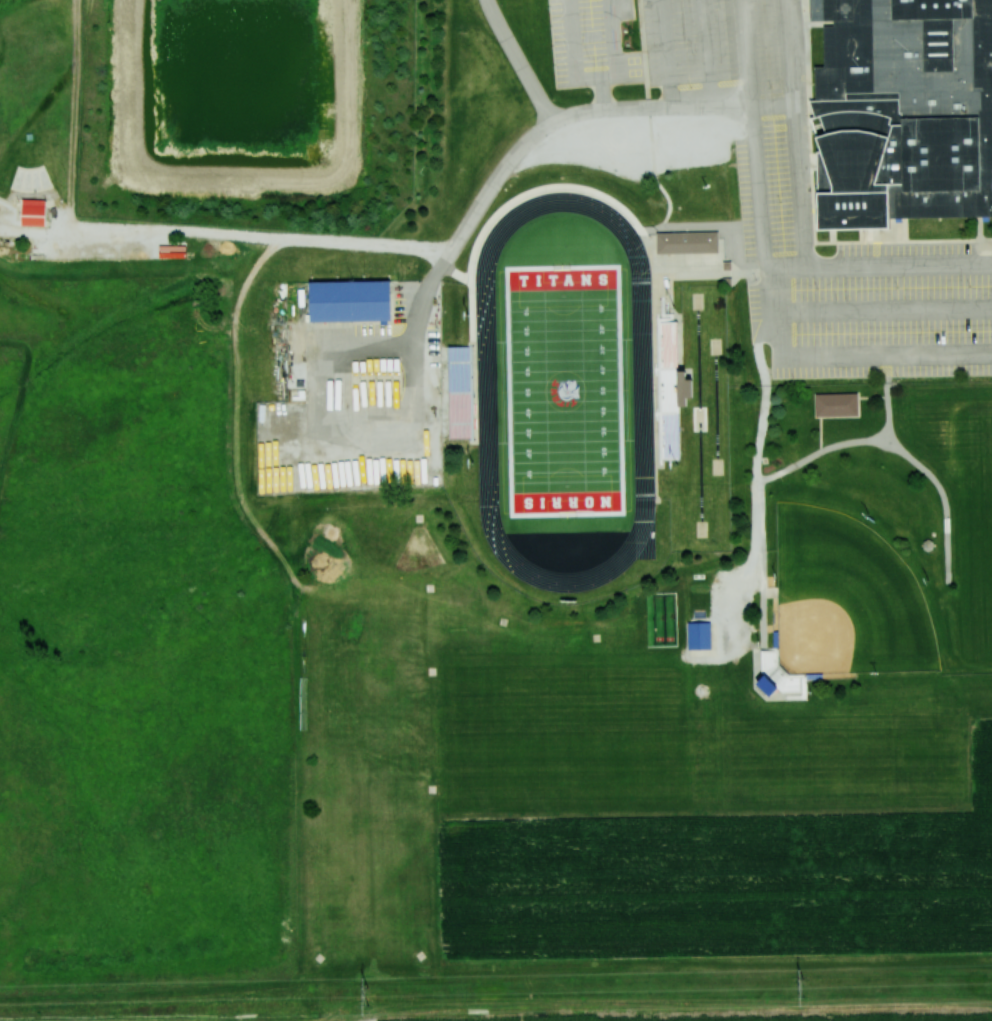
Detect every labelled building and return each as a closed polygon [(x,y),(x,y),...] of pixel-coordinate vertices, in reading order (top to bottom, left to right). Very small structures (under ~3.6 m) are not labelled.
[(880,235),(895,234),(894,221),(981,217),(991,217),(991,0),(820,0),(821,24),(821,63),(815,63),(817,102),(812,103),(821,119),(814,122),(839,199),(825,201),(824,235),(880,235)] [(44,225),(44,198),(19,198),(19,225),(44,225)] [(717,253),(717,232),(655,232),(655,253),(717,253)] [(306,280),(307,320),(389,319),(389,279),(306,280)] [(857,415),(857,392),(814,392),(814,415),(857,415)] [(711,621),(687,621),(687,649),(711,649),(711,621)]
